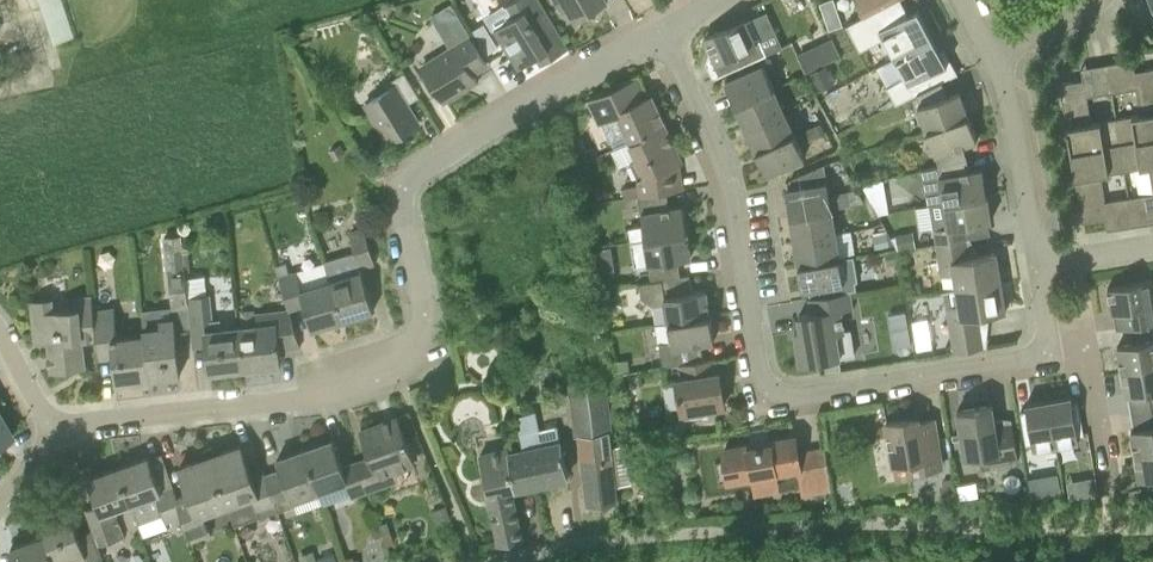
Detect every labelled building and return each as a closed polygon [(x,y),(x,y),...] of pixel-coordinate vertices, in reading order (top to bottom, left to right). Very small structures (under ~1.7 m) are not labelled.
[(59,41),(73,37),(60,0),(45,0),(59,41)] [(520,67),(542,53),(547,61),(569,47),(541,0),(513,0),(488,15),(520,67)] [(563,10),(569,6),(576,18),(587,12),(588,14),(596,15),(599,7),(598,5),(606,0),(557,0),(563,10)] [(807,0),(771,0),(777,19),(810,10),(807,0)] [(933,36),(918,8),(909,13),(902,0),(892,0),(864,15),(846,24),(859,49),(882,36),(893,57),(933,36)] [(864,15),(892,0),(859,0),(864,15)] [(840,24),(835,11),(822,15),(827,28),(840,24)] [(754,38),(745,19),(706,37),(716,61),(712,63),(718,76),(767,54),(759,36),(754,38)] [(491,34),(479,42),(486,54),(498,47),(491,34)] [(443,99),(477,79),(473,71),(487,62),(471,36),(422,66),(443,99)] [(942,81),(943,82),(958,74),(944,47),(940,49),(933,36),(893,57),(904,77),(887,86),(896,105),(917,94),(942,81)] [(797,53),(806,72),(841,56),(833,37),(797,53)] [(1120,143),(1152,138),(1152,67),(1135,70),(1134,66),(1126,67),(1125,60),(1107,63),(1112,91),(1135,87),(1139,113),(1116,117),(1120,143)] [(763,63),(725,80),(736,104),(774,87),(763,63)] [(1120,143),(1116,117),(1091,121),(1087,95),(1112,91),(1107,63),(1090,65),(1091,73),(1083,74),(1083,78),(1060,82),(1071,151),(1120,143)] [(836,81),(827,64),(811,72),(819,89),(836,81)] [(367,101),(390,140),(419,122),(407,103),(420,95),(405,71),(392,79),(395,84),(367,101)] [(619,113),(632,140),(666,124),(652,94),(639,100),(630,80),(589,99),(599,123),(619,113)] [(947,94),(943,82),(942,81),(917,94),(920,104),(918,104),(927,129),(968,114),(960,90),(947,94)] [(774,87),(736,104),(746,127),(784,110),(774,87)] [(784,110),(746,127),(757,150),(794,133),(784,110)] [(939,164),(967,157),(963,144),(977,139),(968,114),(927,129),(939,164)] [(624,198),(639,196),(667,192),(676,190),(672,163),(682,159),(666,124),(632,140),(639,157),(630,161),(639,179),(639,184),(623,187),(624,198)] [(824,133),(820,124),(806,131),(811,140),(824,133)] [(805,156),(794,133),(757,150),(767,173),(805,156)] [(1120,143),(1125,170),(1149,166),(1152,192),(1129,196),(1133,224),(1151,221),(1150,214),(1152,213),(1152,138),(1120,143)] [(1133,224),(1129,196),(1104,200),(1099,174),(1125,170),(1120,143),(1071,151),(1082,221),(1106,217),(1106,221),(1115,219),(1116,227),(1133,224)] [(944,201),(987,194),(983,168),(969,170),(967,157),(939,164),(941,175),(939,175),(944,201)] [(791,188),(787,189),(791,214),(832,207),(848,204),(846,190),(830,194),(828,182),(824,163),(790,179),(791,188)] [(869,193),(886,190),(884,178),(863,182),(869,193)] [(631,240),(645,237),(646,238),(687,231),(683,205),(670,207),(667,192),(639,196),(644,226),(629,228),(631,240)] [(987,194),(944,201),(946,216),(933,218),(934,229),(937,242),(967,237),(965,224),(992,220),(987,194)] [(832,207),(791,214),(795,239),(836,232),(832,207)] [(375,261),(365,229),(349,234),(354,249),(322,259),(323,264),(327,263),(343,318),(374,309),(361,265),(375,261)] [(650,264),(651,269),(652,280),(681,275),(678,259),(691,257),(687,231),(646,238),(645,237),(631,240),(635,266),(650,264)] [(836,232),(795,239),(799,264),(840,257),(836,232)] [(914,245),(912,232),(896,234),(898,247),(914,245)] [(889,245),(887,233),(873,235),(875,247),(889,245)] [(957,288),(1003,280),(1003,279),(1002,279),(997,251),(970,255),(967,237),(937,242),(942,274),(954,273),(957,288)] [(596,256),(612,254),(611,246),(595,249),(596,256)] [(172,304),(188,303),(189,303),(187,279),(184,247),(166,248),(172,304)] [(897,264),(895,251),(886,252),(887,265),(897,264)] [(840,257),(799,264),(803,289),(844,282),(840,257)] [(312,327),(343,318),(327,263),(323,264),(280,277),(289,308),(305,303),(312,327)] [(652,305),(666,303),(669,321),(710,314),(706,288),(693,291),(690,274),(681,275),(652,280),(639,283),(641,296),(652,305)] [(189,303),(188,303),(193,341),(206,340),(210,370),(244,366),(240,325),(222,327),(221,319),(212,320),(209,292),(199,293),(197,278),(187,279),(189,303)] [(1152,322),(1152,279),(1108,286),(1112,312),(1117,311),(1117,312),(1130,310),(1130,309),(1140,307),(1143,324),(1152,322)] [(947,305),(952,337),(954,351),(985,346),(982,332),(987,331),(988,312),(1006,309),(1002,281),(1003,281),(1003,280),(957,288),(959,303),(947,305)] [(802,328),(797,329),(796,329),(796,331),(801,363),(855,354),(851,329),(845,330),(841,309),(853,307),(850,291),(810,298),(812,312),(799,314),(802,328)] [(79,307),(55,310),(54,298),(30,300),(32,318),(34,318),(36,340),(49,339),(52,368),(85,364),(84,351),(83,338),(97,337),(94,310),(93,310),(93,305),(92,293),(78,295),(79,307)] [(115,308),(94,310),(97,337),(98,348),(112,347),(116,380),(148,376),(143,329),(141,329),(142,334),(118,337),(115,308)] [(240,325),(244,366),(269,364),(269,362),(267,363),(267,358),(281,356),(280,348),(301,346),(290,311),(253,314),(254,324),(240,325)] [(663,365),(682,362),(704,359),(701,342),(714,340),(710,314),(669,321),(671,339),(659,341),(663,365)] [(143,329),(148,376),(181,373),(176,318),(160,319),(161,327),(143,329)] [(1152,365),(1152,339),(1135,342),(1135,341),(1123,343),(1123,344),(1118,345),(1122,370),(1152,365)] [(844,368),(842,356),(841,356),(826,359),(828,371),(844,368)] [(716,357),(704,359),(682,362),(684,377),(677,378),(682,411),(686,411),(686,416),(706,413),(705,407),(725,404),(720,371),(718,371),(716,357)] [(617,371),(630,368),(628,358),(615,360),(617,371)] [(1122,370),(1126,395),(1131,394),(1131,395),(1143,393),(1143,392),(1149,391),(1152,408),(1152,365),(1122,370)] [(618,499),(616,485),(631,482),(626,444),(611,446),(610,430),(612,430),(607,380),(570,384),(575,434),(580,434),(589,503),(618,499)] [(1072,395),(1049,399),(1056,444),(1079,440),(1078,435),(1084,434),(1079,400),(1073,401),(1072,395)] [(1056,444),(1049,399),(1026,403),(1027,409),(1021,410),(1026,443),(1033,442),(1034,448),(1056,444)] [(535,410),(529,412),(526,401),(519,403),(522,426),(520,426),(524,449),(510,452),(517,486),(569,476),(558,425),(539,429),(535,410)] [(984,464),(1018,459),(1012,421),(996,423),(993,404),(958,409),(965,456),(983,454),(984,464)] [(0,414),(0,442),(12,435),(0,414)] [(357,461),(367,490),(391,481),(387,470),(415,460),(399,416),(361,429),(370,456),(357,461)] [(918,416),(906,418),(886,421),(893,463),(921,459),(923,469),(942,466),(934,418),(919,421),(918,416)] [(681,434),(680,424),(664,426),(665,437),(681,434)] [(1149,426),(1149,424),(1136,427),(1136,428),(1132,429),(1136,454),(1152,451),(1152,425),(1149,426)] [(780,489),(776,470),(799,466),(803,491),(830,487),(831,487),(832,487),(826,448),(797,452),(794,436),(769,440),(770,444),(751,447),(750,443),(725,448),(729,477),(751,474),(754,493),(780,489)] [(352,495),(367,490),(357,461),(344,466),(334,439),(305,449),(320,491),(347,481),(352,495)] [(278,511),(265,473),(263,466),(251,471),(241,444),(211,454),(228,503),(251,495),(255,507),(256,507),(260,518),(278,511)] [(281,468),(265,473),(278,511),(279,510),(280,511),(295,506),(293,501),(320,491),(305,449),(277,459),(281,468)] [(509,449),(480,455),(500,542),(522,537),(511,487),(517,486),(510,452),(509,449)] [(1136,454),(1140,479),(1144,478),(1145,479),(1152,477),(1152,451),(1136,454)] [(204,512),(228,503),(211,454),(180,465),(190,492),(178,496),(177,496),(184,513),(182,514),(192,542),(212,534),(208,524),(204,512)] [(150,455),(119,466),(131,501),(140,523),(165,514),(167,520),(182,514),(184,513),(177,496),(178,496),(174,485),(162,490),(150,455)] [(114,507),(131,501),(119,466),(88,477),(98,504),(86,508),(93,528),(99,545),(125,535),(114,507)] [(1040,476),(1028,477),(1031,497),(1043,495),(1040,476)] [(1082,478),(1084,494),(1097,492),(1095,476),(1082,478)] [(941,479),(943,493),(956,492),(954,477),(941,479)] [(449,515),(444,504),(433,510),(438,521),(449,515)] [(99,545),(93,528),(79,533),(71,510),(71,508),(69,509),(42,519),(47,534),(57,561),(92,561),(103,558),(99,545)] [(47,534),(11,547),(17,561),(57,561),(47,534)] [(313,550),(299,556),(302,561),(317,561),(313,550)]
